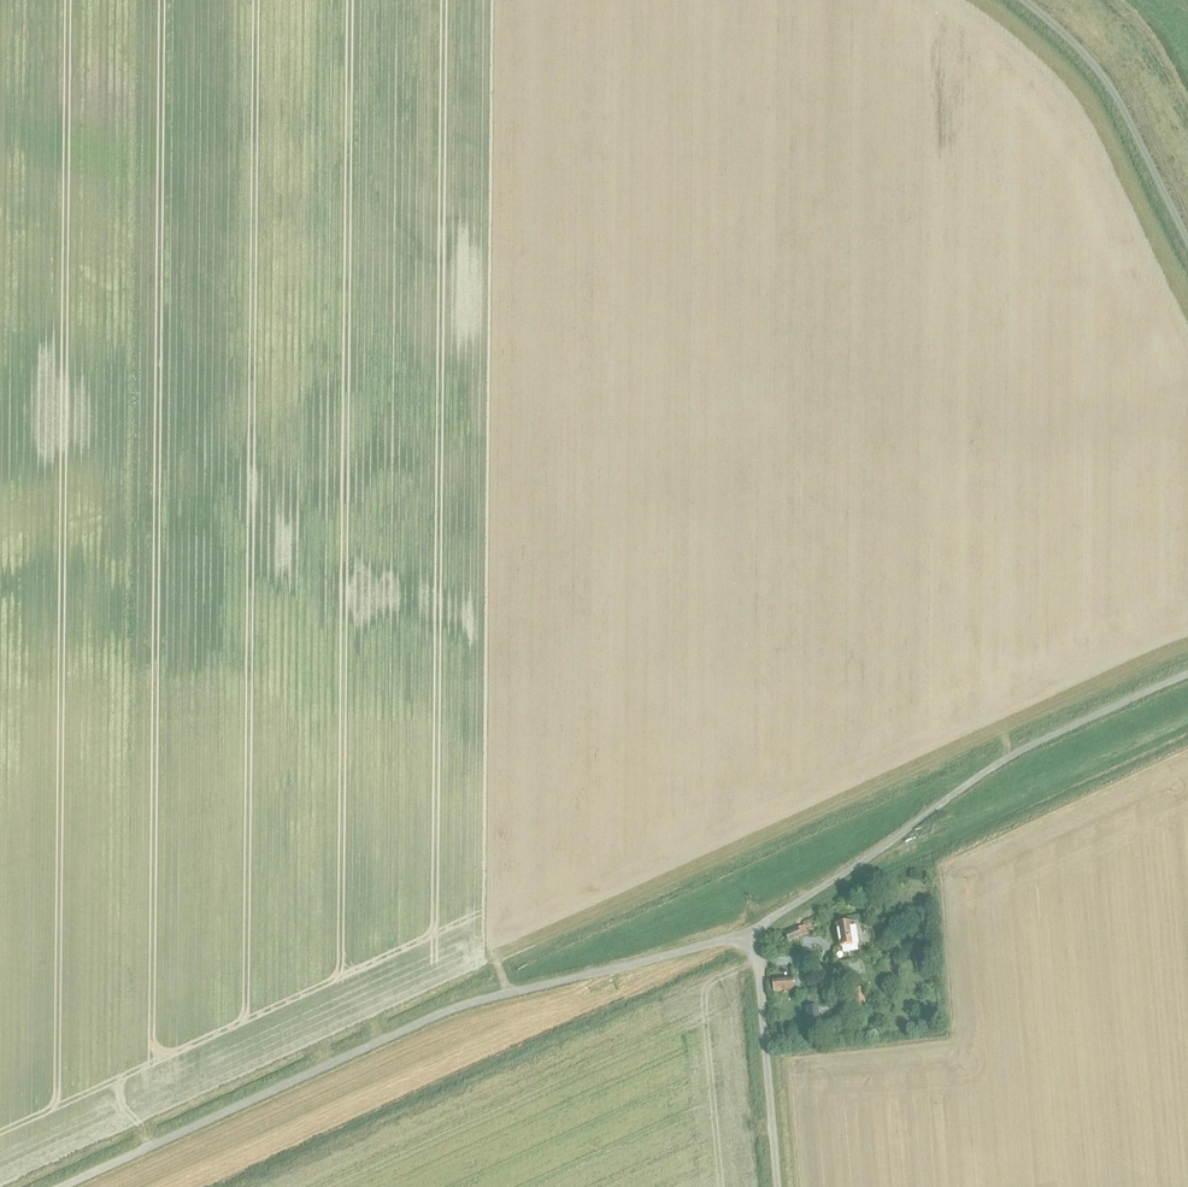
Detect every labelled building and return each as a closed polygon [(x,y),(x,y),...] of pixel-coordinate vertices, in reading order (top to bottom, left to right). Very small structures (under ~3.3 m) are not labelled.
[(837,925),(840,948),(859,945),(855,922),(848,923),(837,925)] [(792,931),(785,934),(792,947),(798,944),(792,931)] [(825,978),(826,985),(841,984),(840,977),(825,978)] [(773,980),(774,991),(794,990),(793,978),(773,980)] [(863,989),(853,990),(856,1008),(866,1007),(863,989)] [(818,1007),(806,1008),(809,1032),(821,1030),(818,1007)]
